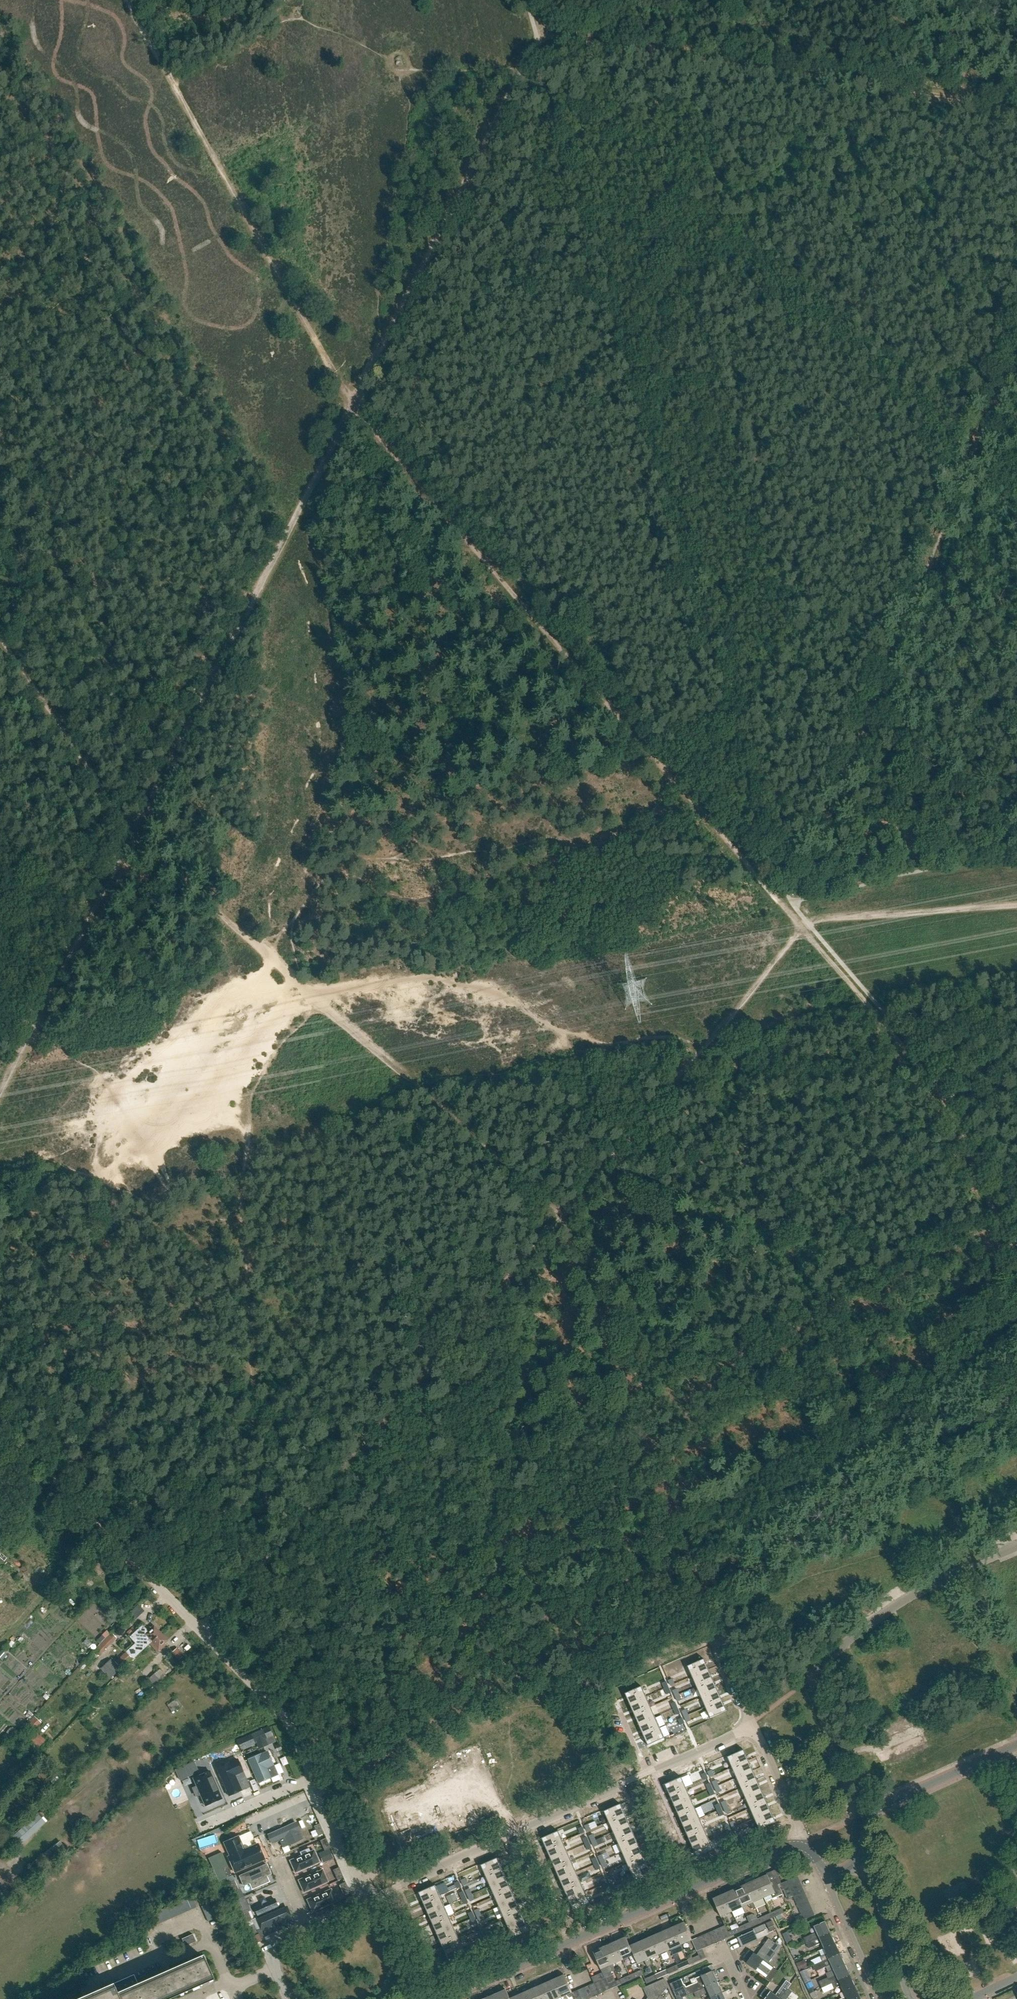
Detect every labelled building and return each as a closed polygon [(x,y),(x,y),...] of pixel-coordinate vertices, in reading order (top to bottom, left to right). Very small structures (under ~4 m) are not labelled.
[(96,1654),(124,1631),(118,1624),(90,1647),(96,1654)] [(133,1658),(149,1644),(160,1633),(154,1626),(151,1629),(149,1627),(146,1630),(142,1626),(130,1638),(136,1644),(127,1652),(133,1658)] [(160,1633),(149,1644),(158,1653),(166,1645),(164,1643),(167,1641),(160,1633)] [(172,1653),(178,1660),(184,1655),(177,1648),(172,1653)] [(121,1669),(132,1658),(127,1652),(115,1663),(121,1669)] [(691,1665),(688,1666),(692,1677),(694,1676),(709,1670),(704,1659),(691,1665)] [(167,1678),(159,1669),(154,1674),(162,1683),(167,1678)] [(694,1676),(692,1677),(697,1687),(699,1686),(713,1680),(709,1670),(694,1676)] [(677,1686),(686,1682),(683,1675),(674,1679),(677,1686)] [(699,1686),(697,1687),(701,1697),(703,1697),(718,1690),(713,1680),(699,1686)] [(626,1693),(625,1694),(630,1704),(645,1698),(646,1697),(642,1686),(640,1687),(636,1689),(626,1693)] [(703,1697),(701,1697),(706,1708),(708,1707),(722,1700),(718,1690),(703,1697)] [(117,1706),(123,1710),(132,1700),(126,1696),(117,1706)] [(645,1698),(630,1704),(634,1715),(649,1708),(651,1707),(646,1697),(645,1698)] [(708,1707),(706,1708),(710,1718),(712,1717),(727,1711),(722,1700),(708,1707)] [(649,1708),(634,1715),(639,1725),(654,1718),(655,1718),(651,1707),(649,1708)] [(31,1713),(23,1720),(30,1728),(38,1720),(31,1713)] [(656,1718),(660,1727),(665,1725),(661,1716),(656,1718)] [(654,1718),(639,1725),(643,1735),(658,1728),(660,1728),(655,1718),(654,1718)] [(666,1726),(660,1728),(664,1737),(670,1735),(666,1726)] [(268,1727),(252,1734),(258,1749),(275,1742),(268,1727)] [(658,1728),(643,1735),(648,1746),(663,1739),(664,1738),(660,1728),(658,1728)] [(730,1756),(728,1757),(732,1768),(749,1761),(744,1750),(730,1756)] [(267,1751),(248,1759),(259,1784),(278,1776),(267,1751)] [(749,1761),(732,1768),(737,1778),(738,1777),(753,1771),(749,1761)] [(194,1762),(175,1770),(180,1780),(198,1772),(194,1762)] [(209,1771),(193,1779),(205,1806),(222,1799),(209,1771)] [(738,1777),(737,1778),(741,1788),(758,1781),(753,1771),(738,1777)] [(681,1777),(665,1785),(670,1795),(686,1788),(681,1777)] [(758,1781),(741,1788),(746,1799),(748,1798),(762,1791),(758,1781)] [(686,1788),(670,1795),(674,1805),(689,1799),(691,1798),(686,1788)] [(748,1798),(746,1799),(750,1809),(767,1802),(762,1791),(748,1798)] [(689,1799),(674,1805),(679,1816),(695,1808),(691,1798),(689,1799)] [(767,1802),(750,1809),(755,1819),(757,1818),(771,1812),(767,1802)] [(606,1810),(604,1811),(609,1822),(625,1815),(620,1804),(606,1810)] [(695,1809),(699,1818),(705,1816),(701,1806),(695,1809)] [(695,1808),(679,1816),(683,1826),(698,1819),(700,1819),(695,1808)] [(757,1818),(755,1819),(759,1830),(761,1829),(776,1822),(771,1812),(757,1818)] [(255,1836),(267,1829),(258,1813),(246,1820),(255,1836)] [(295,1817),(297,1826),(309,1822),(306,1813),(295,1817)] [(625,1815),(609,1822),(613,1832),(615,1831),(630,1825),(625,1815)] [(1,1825),(9,1821),(6,1816),(0,1819),(0,1823),(1,1825)] [(698,1819),(683,1826),(688,1836),(704,1829),(700,1819),(698,1819)] [(318,1836),(323,1833),(319,1824),(314,1826),(318,1836)] [(286,1846),(302,1839),(296,1825),(269,1836),(272,1843),(283,1838),(286,1846)] [(615,1831),(613,1832),(618,1842),(634,1835),(630,1825),(615,1831)] [(704,1829),(688,1836),(692,1846),(707,1840),(709,1839),(704,1829)] [(252,1831),(220,1844),(232,1873),(264,1859),(252,1831)] [(557,1832),(542,1839),(547,1849),(563,1842),(559,1832),(557,1832)] [(634,1835),(618,1842),(622,1853),(624,1852),(639,1845),(634,1835)] [(328,1849),(330,1848),(326,1838),(325,1838),(320,1841),(324,1851),(328,1849)] [(0,1845),(0,1857),(1,1858),(14,1847),(7,1839),(0,1845)] [(707,1840),(692,1846),(697,1857),(712,1851),(713,1850),(709,1839),(707,1840)] [(563,1842),(547,1849),(551,1860),(566,1853),(568,1852),(563,1842)] [(624,1852),(622,1853),(627,1863),(643,1856),(639,1845),(624,1852)] [(324,1851),(318,1854),(322,1864),(333,1859),(328,1849),(324,1851)] [(319,1862),(314,1850),(289,1861),(295,1873),(319,1862)] [(566,1853),(551,1860),(556,1870),(572,1863),(568,1852),(566,1853)] [(222,1870),(226,1868),(220,1854),(208,1860),(218,1883),(226,1879),(222,1870)] [(643,1856),(627,1863),(631,1873),(633,1872),(648,1866),(643,1856)] [(498,1858),(481,1865),(486,1876),(502,1869),(498,1858)] [(273,1877),(266,1863),(238,1875),(245,1890),(273,1877)] [(572,1863),(556,1870),(560,1880),(575,1874),(577,1873),(572,1863)] [(633,1872),(631,1873),(636,1884),(638,1883),(653,1876),(648,1866),(633,1872)] [(337,1880),(343,1878),(339,1867),(338,1868),(333,1870),(337,1880)] [(222,1870),(226,1879),(231,1877),(227,1868),(226,1868),(222,1870)] [(502,1869),(486,1876),(490,1886),(507,1879),(502,1869)] [(322,1870),(298,1880),(303,1893),(328,1882),(322,1870)] [(575,1874),(560,1880),(565,1890),(581,1883),(577,1873),(575,1874)] [(767,1875),(756,1880),(762,1894),(763,1898),(770,1895),(772,1898),(782,1894),(775,1880),(770,1883),(767,1875)] [(788,1887),(800,1882),(797,1876),(781,1883),(779,1884),(782,1890),(789,1887),(788,1887)] [(507,1879),(490,1886),(495,1896),(511,1889),(507,1879)] [(753,1902),(763,1898),(762,1894),(756,1880),(745,1884),(753,1902)] [(232,1894),(238,1892),(234,1882),(228,1885),(232,1894)] [(345,1882),(339,1885),(344,1895),(349,1892),(350,1892),(345,1882)] [(791,1892),(802,1887),(800,1882),(788,1887),(789,1887),(791,1892)] [(443,1883),(436,1886),(440,1896),(447,1893),(443,1883)] [(581,1883),(565,1890),(569,1901),(584,1894),(586,1893),(581,1883)] [(755,1907),(753,1902),(745,1884),(735,1889),(742,1907),(749,1904),(751,1909),(755,1907)] [(250,1896),(256,1910),(282,1898),(276,1885),(250,1896)] [(436,1886),(419,1893),(424,1903),(440,1896),(436,1886)] [(793,1898),(805,1893),(802,1887),(791,1892),(793,1898)] [(312,1912),(336,1902),(331,1889),(307,1900),(312,1912)] [(511,1889),(495,1896),(499,1907),(516,1899),(511,1889)] [(732,1912),(742,1907),(735,1889),(724,1894),(732,1912)] [(584,1894),(569,1901),(574,1911),(589,1905),(590,1904),(586,1893),(584,1894)] [(796,1903),(807,1898),(805,1893),(793,1898),(796,1903)] [(721,1916),(732,1912),(724,1894),(713,1899),(717,1908),(721,1916)] [(440,1896),(424,1903),(428,1914),(445,1906),(440,1896)] [(235,1899),(239,1909),(244,1906),(240,1897),(235,1899)] [(187,1900),(191,1910),(196,1908),(192,1898),(187,1900)] [(798,1909),(809,1904),(807,1898),(796,1903),(798,1909)] [(516,1899),(499,1907),(504,1917),(520,1910),(516,1899)] [(182,1902),(186,1912),(191,1910),(187,1900),(182,1902)] [(177,1904),(181,1914),(186,1912),(182,1902),(177,1904)] [(201,1906),(201,1907),(203,1912),(212,1908),(210,1903),(201,1906)] [(171,1907),(176,1917),(181,1914),(177,1904),(171,1907)] [(445,1907),(449,1916),(454,1913),(450,1904),(445,1907)] [(800,1914),(812,1909),(809,1904),(798,1909),(800,1914)] [(255,1919),(259,1929),(290,1916),(287,1906),(255,1919)] [(445,1906),(428,1914),(433,1924),(449,1917),(449,1916),(445,1907),(445,1906)] [(166,1909),(171,1919),(176,1917),(171,1907),(166,1909)] [(504,1917),(499,1907),(494,1909),(498,1919),(504,1917)] [(203,1912),(205,1917),(215,1913),(212,1908),(203,1912)] [(772,1918),(773,1917),(780,1914),(784,1913),(782,1908),(770,1913),(772,1918)] [(161,1911),(166,1921),(171,1919),(166,1909),(161,1911)] [(812,1909),(800,1914),(803,1920),(814,1915),(812,1909)] [(520,1910),(504,1917),(508,1927),(525,1920),(520,1910)] [(156,1913),(161,1923),(166,1921),(161,1911),(156,1913)] [(241,1914),(245,1923),(251,1921),(247,1912),(241,1914)] [(151,1916),(156,1926),(161,1923),(156,1913),(151,1916)] [(217,1918),(215,1913),(205,1917),(208,1922),(217,1918)] [(750,1927),(759,1924),(757,1919),(758,1919),(756,1916),(752,1914),(747,1917),(749,1922),(749,1923),(750,1927)] [(761,1922),(770,1919),(768,1914),(759,1918),(761,1922)] [(146,1918),(151,1928),(156,1926),(151,1916),(146,1918)] [(449,1917),(433,1924),(437,1934),(454,1927),(449,1917)] [(141,1920),(146,1930),(151,1928),(146,1918),(141,1920)] [(525,1920),(508,1927),(513,1938),(529,1930),(525,1920)] [(770,1931),(775,1929),(773,1926),(774,1925),(771,1921),(766,1923),(770,1931)] [(806,1943),(830,1932),(825,1921),(813,1926),(816,1932),(803,1938),(806,1943)] [(691,1940),(692,1940),(684,1922),(673,1927),(681,1945),(691,1940)] [(740,1932),(748,1928),(746,1924),(738,1927),(740,1932)] [(764,1924),(753,1929),(757,1937),(767,1932),(764,1924)] [(730,1936),(728,1932),(725,1925),(719,1928),(724,1939),(730,1936)] [(252,1938),(257,1936),(253,1926),(248,1929),(252,1938)] [(454,1927),(437,1934),(442,1944),(458,1937),(454,1927)] [(670,1949),(681,1945),(673,1927),(662,1931),(670,1949)] [(718,1941),(724,1939),(719,1928),(714,1930),(718,1941)] [(713,1944),(718,1941),(714,1930),(708,1933),(713,1944)] [(659,1954),(670,1949),(662,1931),(652,1936),(659,1954)] [(786,1942),(791,1940),(787,1932),(782,1934),(786,1942)] [(823,1948),(835,1943),(830,1932),(806,1943),(808,1948),(821,1943),(823,1948)] [(707,1946),(713,1944),(708,1933),(703,1935),(707,1946)] [(185,1946),(196,1942),(193,1934),(182,1939),(185,1946)] [(702,1948),(707,1946),(703,1935),(697,1937),(702,1948)] [(649,1958),(659,1954),(652,1936),(641,1941),(649,1959),(649,1958)] [(458,1937),(442,1944),(446,1954),(463,1947),(458,1937)] [(626,1938),(625,1937),(615,1942),(622,1959),(633,1955),(626,1938)] [(696,1951),(702,1948),(697,1937),(692,1940),(691,1940),(696,1951)] [(746,1963),(756,1970),(763,1960),(775,1944),(770,1940),(758,1956),(749,1949),(743,1957),(748,1961),(746,1963)] [(630,1945),(638,1963),(645,1960),(647,1967),(652,1965),(649,1958),(649,1959),(641,1941),(630,1945)] [(612,1964),(622,1959),(615,1942),(604,1946),(612,1964)] [(775,1944),(763,1960),(756,1970),(765,1977),(764,1978),(770,1982),(778,1971),(769,1964),(775,1955),(774,1954),(780,1946),(776,1943),(775,1944)] [(822,1962),(828,1959),(840,1954),(835,1943),(823,1948),(819,1950),(822,1956),(820,1957),(822,1962)] [(604,1946),(593,1951),(602,1972),(603,1974),(614,1969),(612,1964),(604,1946)] [(463,1947),(446,1954),(451,1965),(467,1958),(463,1947)] [(792,1956),(798,1953),(796,1948),(796,1947),(790,1950),(792,1956)] [(828,1959),(822,1962),(813,1966),(815,1971),(826,1967),(828,1972),(833,1970),(845,1964),(840,1954),(828,1959)] [(689,1965),(697,1961),(695,1957),(687,1960),(689,1965)] [(997,1961),(999,1966),(1007,1962),(1005,1957),(997,1961)] [(212,1977),(203,1958),(139,1986),(135,1977),(85,1998),(163,1998),(212,1977)] [(800,1971),(808,1967),(805,1960),(796,1964),(800,1971)] [(678,1969),(687,1966),(685,1961),(676,1965),(678,1969)] [(833,1970),(828,1972),(826,1973),(828,1977),(819,1981),(822,1988),(849,1975),(845,1964),(833,1970)] [(668,1974),(676,1970),(674,1966),(666,1969),(668,1974)] [(804,1983),(811,1980),(806,1969),(800,1972),(804,1983)] [(684,1985),(682,1986),(686,1995),(693,1992),(702,1989),(717,1982),(712,1970),(700,1976),(696,1978),(698,1982),(685,1988),(684,1985)] [(657,1979),(665,1975),(663,1971),(655,1974),(657,1979)] [(599,1981),(605,1978),(603,1974),(602,1972),(591,1977),(594,1983),(599,1981)] [(631,1980),(639,1976),(637,1972),(628,1975),(631,1980)] [(571,1993),(572,1993),(564,1975),(553,1980),(561,1997),(567,1994),(569,1997),(573,1996),(571,1993)] [(646,1983),(654,1980),(652,1975),(644,1979),(646,1983)] [(854,1986),(849,1975),(822,1988),(824,1993),(840,1986),(843,1991),(854,1986)] [(599,1981),(604,1992),(618,1986),(616,1981),(614,1978),(609,1976),(605,1978),(599,1981)] [(620,1985),(628,1981),(626,1976),(618,1980),(620,1985)] [(661,1996),(667,1987),(664,1979),(649,1985),(650,1986),(650,1985),(653,1991),(647,1998),(658,1998),(660,1996),(661,1996)] [(670,1983),(676,1998),(678,1998),(686,1995),(682,1986),(679,1979),(670,1983)] [(561,1997),(553,1980),(542,1984),(549,1998),(557,1998),(561,1997)] [(811,1980),(804,1983),(808,1991),(814,1988),(811,1980)] [(598,1994),(604,1992),(599,1981),(594,1983),(598,1994)] [(702,1989),(693,1992),(696,1998),(708,1993),(710,1998),(722,1992),(717,1983),(717,1982),(702,1989)] [(780,1998),(787,1989),(790,1985),(786,1982),(776,1995),(766,1988),(760,1995),(765,1998),(780,1998)] [(593,1996),(598,1994),(594,1983),(588,1986),(593,1996)] [(542,1984),(532,1989),(536,1998),(549,1998),(542,1984)] [(587,1998),(593,1996),(588,1986),(583,1988),(587,1998)] [(843,1991),(846,1997),(842,1998),(854,1998),(859,1997),(854,1986),(843,1991)] [(587,1998),(583,1988),(577,1990),(581,1998),(587,1998)] [(532,1989),(521,1994),(523,1998),(536,1998),(532,1989)] [(791,1992),(787,1989),(780,1998),(786,1998),(791,1992)] [(497,1998),(510,1998),(506,1990),(495,1995),(497,1998)] [(577,1990),(572,1993),(571,1993),(573,1996),(574,1998),(581,1998),(577,1990)]
